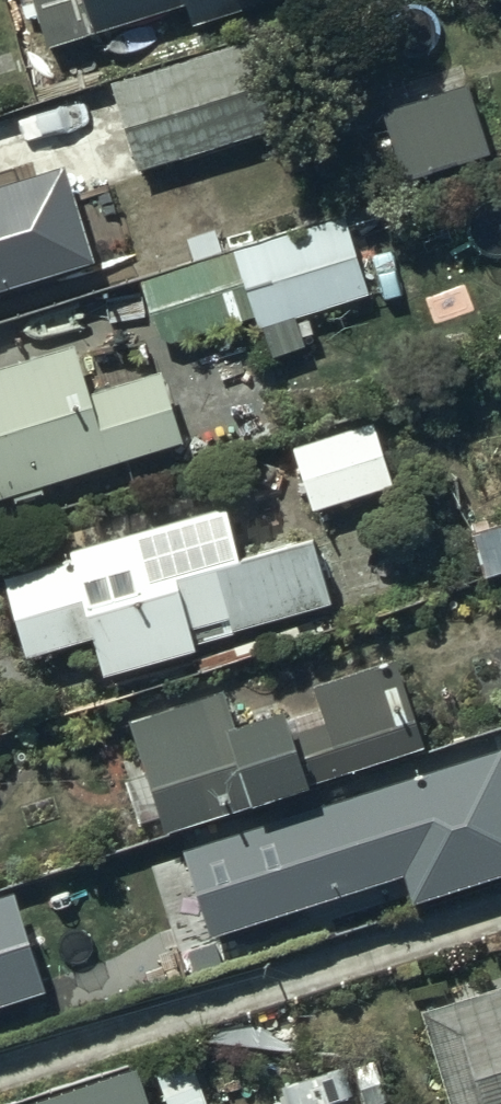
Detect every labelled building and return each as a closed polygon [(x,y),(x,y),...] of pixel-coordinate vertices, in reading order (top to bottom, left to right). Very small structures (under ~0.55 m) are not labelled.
[(41,46),(180,4),(186,24),(264,0),(27,0),(41,46)] [(264,35),(104,81),(129,166),(288,121),(264,35)] [(377,108),(398,179),(484,153),(463,82),(377,108)] [(88,263),(59,164),(0,181),(0,289),(88,263)] [(229,253),(252,315),(255,326),(365,293),(342,218),(229,253)] [(252,315),(229,253),(138,281),(158,344),(252,315)] [(177,445),(155,371),(86,392),(71,343),(0,364),(0,497),(177,445)] [(289,446),(307,508),(390,484),(372,421),(289,446)] [(18,653),(83,636),(92,673),(190,647),(187,637),(328,600),(310,533),(237,552),(224,502),(62,545),(64,555),(0,572),(0,584),(18,653)] [(477,574),(500,568),(500,506),(462,516),(477,574)] [(220,689),(125,720),(159,827),(416,744),(389,660),(306,687),(313,708),(275,720),(270,704),(229,717),(220,689)] [(205,932),(398,874),(406,902),(500,874),(500,757),(498,747),(178,843),(205,932)] [(38,993),(10,891),(0,894),(0,1003),(38,993)] [(445,1103),(500,1103),(500,982),(416,1009),(445,1103)] [(163,1103),(204,1103),(188,1057),(152,1070),(163,1103)] [(131,1067),(22,1103),(144,1103),(131,1067)]
